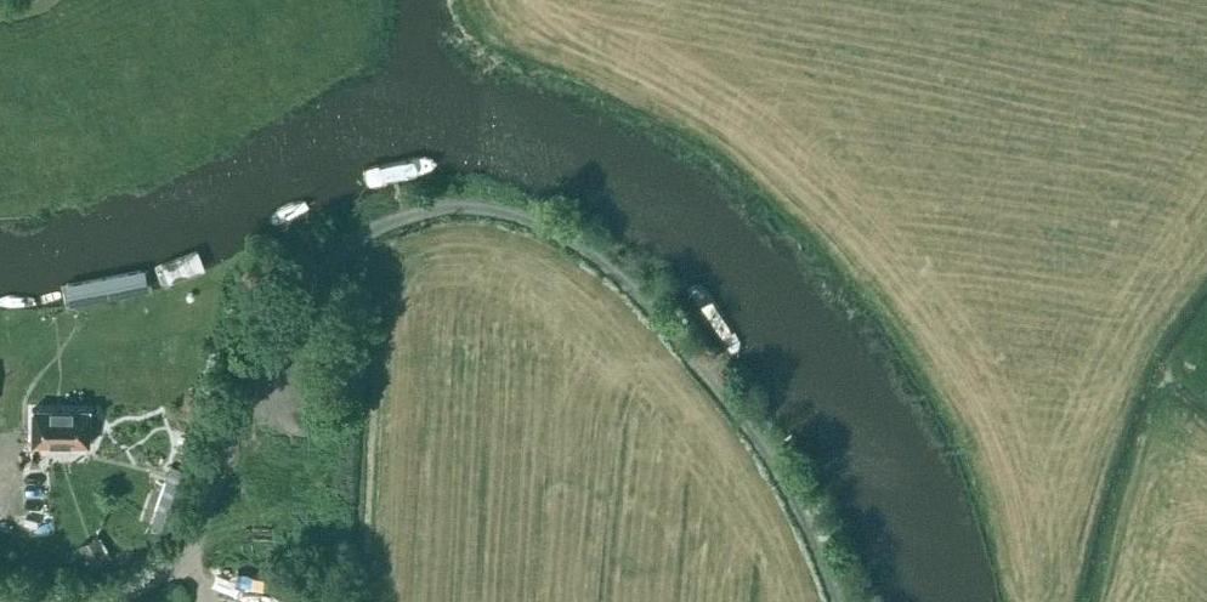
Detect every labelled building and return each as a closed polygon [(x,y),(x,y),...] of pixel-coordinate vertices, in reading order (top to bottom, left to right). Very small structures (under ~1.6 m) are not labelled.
[(32,408),(31,443),(88,444),(89,409),(32,408)] [(151,524),(170,531),(191,471),(172,464),(151,524)] [(96,535),(78,545),(91,567),(108,558),(96,535)]
